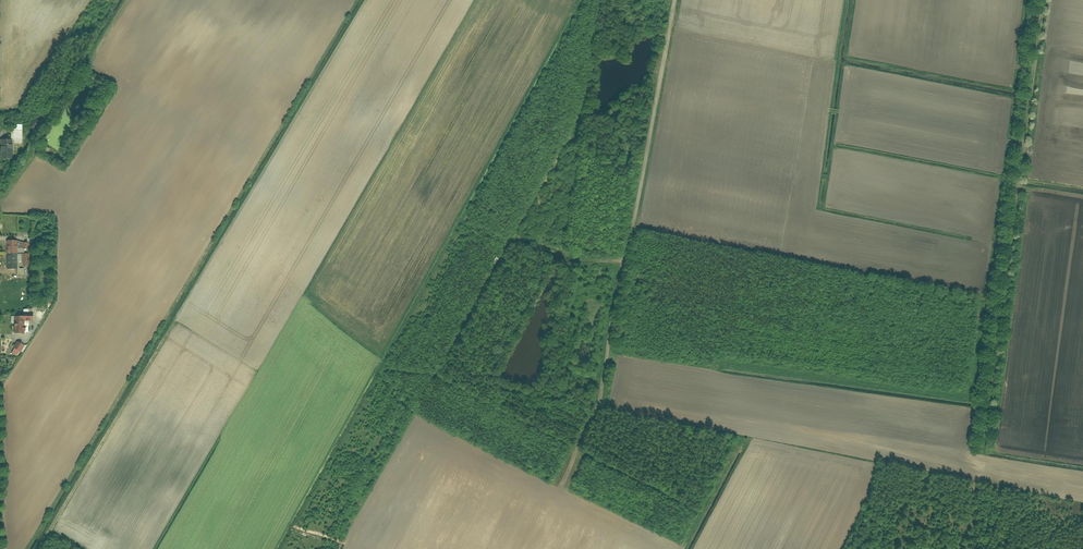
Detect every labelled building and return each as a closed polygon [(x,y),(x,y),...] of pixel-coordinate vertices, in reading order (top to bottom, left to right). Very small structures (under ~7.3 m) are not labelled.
[(35,118),(28,126),(33,131),(41,123),(35,118)] [(12,140),(12,145),(22,145),(22,125),(16,125),(16,129),(12,129),(12,140)] [(12,160),(12,145),(12,140),(0,140),(0,160),(12,160)] [(17,240),(6,239),(5,268),(17,268),(17,240)] [(18,253),(28,252),(28,242),(18,242),(18,253)] [(16,312),(16,333),(26,333),(27,320),(27,312),(16,312)] [(20,341),(13,352),(19,355),(26,344),(20,341)]
